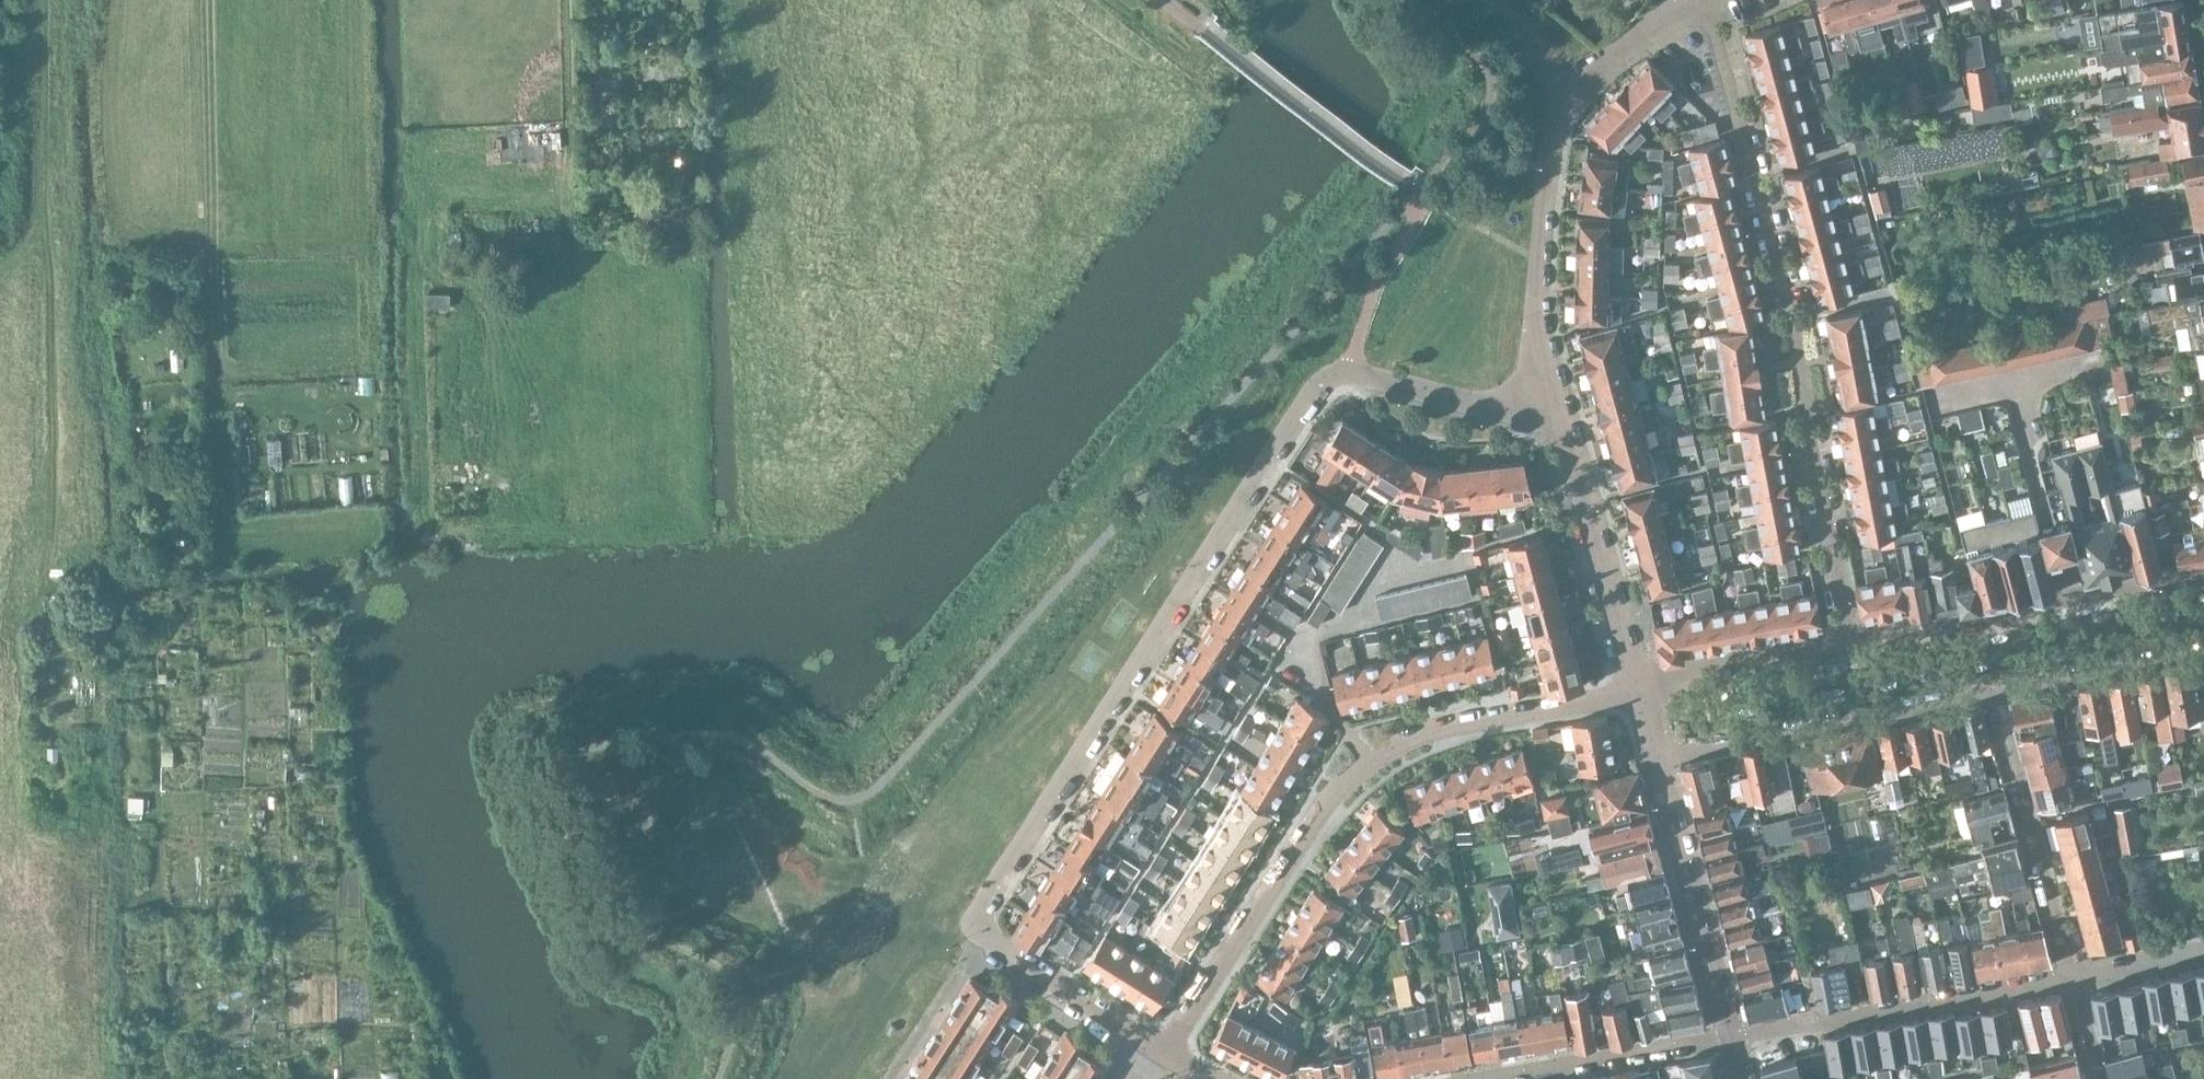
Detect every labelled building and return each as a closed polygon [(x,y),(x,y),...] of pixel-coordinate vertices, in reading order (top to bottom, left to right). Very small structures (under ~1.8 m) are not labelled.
[(1860,47),(1860,45),(1847,0),(1821,0),(1829,29),(1843,25),(1850,50),(1860,47)] [(1877,17),(1872,0),(1847,0),(1860,45),(1870,42),(1864,21),(1877,17)] [(1908,36),(1897,0),(1872,0),(1877,17),(1879,25),(1892,22),(1897,39),(1908,36)] [(1918,35),(1913,18),(1914,17),(1911,7),(1925,3),(1924,1),(1929,0),(1897,0),(1908,36),(1918,35)] [(1988,7),(1989,7),(1987,0),(1973,0),(1976,11),(1982,9),(1987,24),(1992,22),(1988,7)] [(2054,13),(2065,11),(2062,0),(2051,0),(2054,13)] [(2143,4),(2136,5),(2097,12),(2100,30),(2102,45),(2124,41),(2127,51),(2141,49),(2149,47),(2147,36),(2165,33),(2166,41),(2190,37),(2183,0),(2163,0),(2143,4)] [(2092,26),(2091,13),(2077,13),(2077,27),(2092,26)] [(1814,15),(1804,17),(1809,34),(1818,31),(1814,15)] [(1783,36),(1780,24),(1745,34),(1751,55),(1801,41),(1798,32),(1783,36)] [(2080,30),(2058,32),(2060,49),(2082,47),(2080,30)] [(2195,70),(2190,37),(2166,41),(2165,33),(2147,36),(2149,47),(2141,49),(2145,67),(2160,64),(2162,75),(2195,70)] [(1814,56),(1824,53),(1819,36),(1810,39),(1814,56)] [(1751,55),(1757,76),(1792,67),(1789,56),(1803,52),(1801,41),(1751,55)] [(1962,67),(1983,62),(1978,41),(1956,46),(1962,67)] [(2127,56),(2127,51),(2124,41),(2102,45),(2105,59),(2127,56)] [(1835,75),(1851,71),(1846,49),(1830,53),(1835,75)] [(1830,74),(1825,57),(1815,60),(1820,77),(1830,74)] [(1676,104),(1666,93),(1674,85),(1648,60),(1633,75),(1658,101),(1669,111),(1676,104)] [(1757,76),(1763,98),(1797,88),(1812,84),(1809,74),(1795,78),(1792,67),(1757,76)] [(1930,78),(1927,68),(1919,70),(1921,80),(1930,78)] [(2133,98),(2134,105),(2165,100),(2173,99),(2200,94),(2195,70),(2162,75),(2142,79),(2126,81),(2126,82),(2101,87),(2103,99),(2127,95),(2127,92),(2131,91),(2132,98),(2133,98)] [(2125,73),(2126,81),(2142,79),(2140,70),(2125,73)] [(1669,111),(1658,101),(1633,75),(1617,91),(1643,117),(1651,108),(1662,118),(1669,111)] [(1831,79),(1821,81),(1826,98),(1836,95),(1831,79)] [(1812,84),(1797,88),(1763,98),(1768,119),(1803,110),(1800,98),(1815,94),(1812,84)] [(1643,117),(1617,91),(1601,107),(1627,133),(1638,143),(1646,135),(1635,125),(1643,117)] [(1841,116),(1837,99),(1827,102),(1832,119),(1841,116)] [(2099,114),(2102,130),(2112,128),(2113,129),(2158,122),(2158,123),(2169,123),(2172,139),(2158,141),(2160,157),(2203,150),(2203,118),(2201,102),(2175,106),(2173,99),(2165,100),(2134,105),(2109,109),(2110,113),(2099,114)] [(1991,117),(1989,104),(1971,107),(1974,120),(1991,117)] [(1638,143),(1627,133),(1601,107),(1586,123),(1611,148),(1620,140),(1631,150),(1638,143)] [(1774,140),(1809,131),(1824,127),(1821,115),(1806,120),(1803,110),(1768,119),(1774,140)] [(1715,120),(1707,122),(1690,127),(1694,142),(1719,135),(1715,120)] [(1847,137),(1843,121),(1833,123),(1838,140),(1847,137)] [(1850,127),(1854,141),(1870,137),(1866,123),(1850,127)] [(1685,144),(1694,142),(1690,127),(1681,129),(1685,144)] [(1824,127),(1809,131),(1774,140),(1780,162),(1815,152),(1812,140),(1827,136),(1824,127)] [(1680,173),(1695,169),(1730,160),(1724,138),(1689,148),(1692,159),(1677,164),(1680,173)] [(1648,155),(1663,156),(1663,147),(1648,146),(1648,155)] [(1647,165),(1663,166),(1663,158),(1663,156),(1648,155),(1647,165)] [(2201,230),(2203,229),(2203,155),(2182,160),(2185,184),(2193,182),(2201,230)] [(1586,156),(1583,182),(1615,186),(1627,188),(1630,164),(1619,162),(1619,160),(1586,156)] [(1663,166),(1663,174),(1673,175),(1673,158),(1663,158),(1663,166)] [(2144,182),(2171,177),(2168,158),(2141,163),(2144,182)] [(1730,160),(1695,169),(1680,173),(1683,184),(1698,180),(1701,192),(1736,182),(1730,160)] [(1784,175),(1790,197),(1840,183),(1837,173),(1822,177),(1819,166),(1784,175)] [(1841,172),(1844,181),(1858,177),(1856,167),(1841,172)] [(1663,174),(1662,183),(1662,190),(1662,192),(1672,193),(1673,175),(1663,174)] [(1861,186),(1858,177),(1844,181),(1846,190),(1861,186)] [(1583,182),(1579,208),(1612,212),(1624,214),(1628,188),(1627,188),(1615,186),(1583,182)] [(1662,192),(1662,190),(1662,183),(1647,182),(1647,192),(1662,192)] [(1790,197),(1796,218),(1830,209),(1827,197),(1842,193),(1840,183),(1790,197)] [(1889,207),(1890,206),(1885,186),(1869,190),(1877,216),(1891,213),(1889,207)] [(1694,198),(1697,210),(1682,214),(1685,224),(1735,210),(1729,189),(1694,198)] [(1662,192),(1647,192),(1646,201),(1661,202),(1662,202),(1662,192)] [(1676,226),(1677,209),(1666,208),(1665,226),(1676,226)] [(1796,218),(1802,240),(1851,226),(1848,215),(1833,219),(1830,209),(1796,218)] [(1703,230),(1706,241),(1741,231),(1735,210),(1685,224),(1688,234),(1703,230)] [(1853,215),(1856,224),(1870,219),(1867,210),(1853,215)] [(1610,244),(1611,218),(1578,217),(1577,243),(1610,244)] [(1858,233),(1873,228),(1870,219),(1856,224),(1858,233)] [(1802,240),(1807,261),(1842,251),(1839,240),(1854,236),(1851,226),(1802,240)] [(2201,230),(2140,243),(2142,257),(2171,251),(2174,264),(2201,259),(2201,258),(2203,258),(2203,229),(2201,230)] [(1676,232),(1665,231),(1664,249),(1675,249),(1676,232)] [(1697,267),(1712,263),(1747,253),(1741,231),(1706,241),(1709,252),(1694,256),(1697,267)] [(1660,236),(1645,235),(1644,245),(1660,245),(1660,236)] [(1609,270),(1610,244),(1577,243),(1577,269),(1609,270)] [(1659,255),(1660,245),(1644,245),(1644,254),(1659,255)] [(1813,282),(1848,273),(1863,269),(1860,258),(1845,262),(1842,251),(1807,261),(1813,282)] [(1753,274),(1747,253),(1712,263),(1697,267),(1700,276),(1715,272),(1718,284),(1753,274)] [(1864,257),(1867,266),(1882,262),(1879,253),(1864,257)] [(1664,261),(1664,271),(1679,271),(1679,262),(1664,261)] [(1867,266),(1869,275),(1884,271),(1882,262),(1867,266)] [(2141,283),(2157,280),(2171,278),(2170,271),(2169,266),(2155,269),(2154,267),(2139,270),(2141,283)] [(2146,307),(2203,296),(2203,272),(2202,272),(2201,266),(2170,271),(2171,278),(2157,280),(2158,288),(2193,282),(2196,297),(2146,307)] [(1609,270),(1577,269),(1576,295),(1609,296),(1609,270)] [(1863,269),(1848,273),(1813,282),(1819,304),(1854,294),(1850,282),(1865,278),(1863,269)] [(1679,271),(1664,271),(1663,280),(1679,281),(1679,271)] [(1994,284),(1991,273),(1979,276),(1982,287),(1994,284)] [(1721,294),(1706,298),(1709,309),(1759,296),(1753,274),(1718,284),(1721,294)] [(1645,288),(1644,296),(1657,297),(1658,289),(1645,288)] [(1608,322),(1609,296),(1576,295),(1575,321),(1608,322)] [(1657,297),(1644,296),(1644,306),(1657,306),(1657,297)] [(1764,317),(1759,296),(1709,309),(1711,318),(1726,314),(1730,327),(1764,317)] [(2192,338),(2193,348),(2196,348),(2203,346),(2203,296),(2146,307),(2139,308),(2143,331),(2151,330),(2151,331),(2189,323),(2192,338)] [(1669,310),(1671,319),(1686,315),(1684,306),(1669,310)] [(2118,309),(2095,317),(2100,332),(2123,324),(2118,309)] [(1830,338),(1881,329),(1879,318),(1864,321),(1862,310),(1826,316),(1830,338)] [(1686,315),(1671,319),(1673,328),(1689,324),(1686,315)] [(1882,320),(1884,329),(1899,325),(1896,316),(1882,320)] [(2095,317),(2085,319),(2091,348),(2102,345),(2100,334),(2095,317)] [(2068,322),(2072,340),(2074,353),(2091,349),(2091,348),(2085,319),(2085,318),(2068,322)] [(1625,352),(1637,349),(1630,322),(1579,336),(1586,361),(1625,352)] [(2058,356),(2074,353),(2072,340),(2068,322),(2051,325),(2058,356)] [(1887,338),(1901,334),(1899,325),(1884,329),(1887,338)] [(2043,359),(2058,356),(2051,325),(2037,328),(2043,359)] [(1751,327),(1715,333),(1717,345),(1703,347),(1704,357),(1719,355),(1755,349),(1751,327)] [(2021,332),(2025,351),(2028,363),(2043,359),(2037,328),(2021,332)] [(1671,338),(1668,329),(1653,333),(1655,342),(1671,338)] [(1883,339),(1881,329),(1830,338),(1835,360),(1870,353),(1868,342),(1883,339)] [(2006,335),(2010,354),(2012,366),(2028,363),(2025,351),(2021,332),(2006,335)] [(2012,366),(2010,354),(2006,335),(1990,339),(1996,370),(2012,366)] [(1673,347),(1671,338),(1655,342),(1658,351),(1673,347)] [(1981,373),(1996,370),(1990,339),(1975,343),(1981,373)] [(1975,343),(1959,346),(1966,377),(1981,373),(1975,343)] [(1944,350),(1948,368),(1950,380),(1966,377),(1959,346),(1944,350)] [(2201,376),(2203,375),(2203,346),(2196,348),(2201,376)] [(1755,349),(1719,355),(1704,357),(1706,367),(1720,365),(1722,377),(1759,371),(1755,349)] [(2171,352),(2173,360),(2183,358),(2182,349),(2171,352)] [(1680,354),(1682,363),(1697,359),(1695,350),(1680,354)] [(1928,354),(1934,382),(1935,384),(1950,380),(1948,368),(1944,350),(1939,351),(1928,354)] [(1632,377),(1625,352),(1586,361),(1593,387),(1632,377)] [(1839,382),(1874,375),(1889,373),(1887,361),(1872,364),(1870,353),(1835,360),(1839,382)] [(1920,385),(1934,382),(1928,354),(1914,357),(1913,358),(1920,385)] [(1893,363),(1895,372),(1911,367),(1908,358),(1893,363)] [(1684,372),(1699,369),(1697,359),(1682,363),(1684,372)] [(2115,391),(2129,389),(2123,362),(2110,364),(2115,391)] [(1911,367),(1895,372),(1898,381),(1913,376),(1911,367)] [(1711,401),(1726,399),(1762,393),(1759,371),(1722,377),(1724,388),(1709,391),(1711,401)] [(1891,382),(1889,373),(1874,375),(1839,382),(1843,404),(1878,397),(1876,385),(1891,382)] [(1593,387),(1600,412),(1639,403),(1632,377),(1593,387)] [(1665,384),(1668,393),(1683,389),(1681,380),(1665,384)] [(1683,389),(1668,393),(1670,402),(1685,399),(1683,389)] [(2136,409),(2133,391),(2118,394),(2121,412),(2136,409)] [(1690,396),(1692,405),(1707,401),(1705,393),(1690,396)] [(1762,393),(1726,399),(1711,401),(1713,411),(1728,409),(1730,421),(1766,415),(1762,393)] [(1707,401),(1692,405),(1694,415),(1709,410),(1707,401)] [(1607,438),(1646,428),(1639,403),(1600,412),(1607,438)] [(1876,426),(1891,423),(1889,412),(1874,415),(1872,404),(1836,410),(1840,432),(1876,426)] [(1906,411),(1908,419),(1923,415),(1921,406),(1906,411)] [(1923,415),(1908,419),(1911,428),(1926,424),(1923,415)] [(2192,420),(2198,458),(2203,457),(2203,418),(2192,420)] [(1323,450),(1333,456),(1316,483),(1330,492),(1348,465),(1367,435),(1342,420),(1323,450)] [(1729,451),(1779,442),(1775,420),(1740,426),(1742,438),(1727,441),(1729,451)] [(1891,423),(1876,426),(1840,432),(1844,454),(1880,447),(1878,436),(1893,433),(1891,423)] [(1652,453),(1646,428),(1607,438),(1614,463),(1652,453)] [(2142,444),(2140,429),(2129,432),(2131,446),(2142,444)] [(1679,435),(1680,444),(1695,440),(1693,431),(1679,435)] [(1389,450),(1367,435),(1348,465),(1371,479),(1389,450)] [(2099,439),(2074,446),(2053,452),(2061,483),(2078,548),(2074,550),(2083,584),(2100,579),(2101,581),(2109,578),(2117,576),(2117,575),(2134,570),(2112,488),(2099,439)] [(1680,444),(1682,452),(1684,462),(1698,458),(1697,450),(1695,440),(1680,444)] [(1784,463),(1779,442),(1729,451),(1731,461),(1746,458),(1748,470),(1784,463)] [(1702,448),(1704,456),(1719,453),(1717,444),(1702,448)] [(1849,476),(1884,469),(1899,466),(1897,455),(1882,458),(1880,447),(1844,454),(1849,476)] [(1917,453),(1919,461),(1934,457),(1932,449),(1917,453)] [(1371,479),(1393,494),(1411,464),(1389,450),(1371,479)] [(1659,478),(1652,453),(1614,463),(1621,489),(1659,478)] [(1706,466),(1722,462),(1719,453),(1704,456),(1706,466)] [(1934,457),(1919,461),(1922,471),(1937,467),(1934,457)] [(1411,464),(1393,494),(1391,498),(1403,501),(1401,511),(1427,518),(1430,508),(1443,511),(1443,508),(1440,471),(1441,469),(1411,462),(1411,464)] [(1523,462),(1492,465),(1497,502),(1516,500),(1517,508),(1527,507),(1526,499),(1532,498),(1523,462)] [(1784,463),(1748,470),(1750,481),(1735,484),(1737,495),(1788,485),(1784,463)] [(2010,464),(1998,467),(2003,486),(2015,483),(2010,464)] [(1470,505),(1497,502),(1492,465),(1466,468),(1470,505)] [(1899,466),(1884,469),(1849,476),(1853,498),(1888,491),(1886,478),(1901,475),(1899,466)] [(1466,468),(1440,471),(1443,508),(1460,506),(1461,513),(1471,512),(1470,505),(1466,468)] [(2137,481),(2112,488),(2134,570),(2135,575),(2160,568),(2155,548),(2137,481)] [(2038,525),(2039,528),(2047,557),(2074,550),(2078,548),(2061,483),(2046,487),(2055,521),(2038,525)] [(1302,484),(1288,505),(1330,532),(1336,524),(1338,520),(1323,511),(1329,501),(1302,484)] [(1754,501),(1756,514),(1792,507),(1788,485),(1737,495),(1739,504),(1754,501)] [(1670,510),(1667,499),(1659,501),(1655,486),(1623,495),(1629,520),(1661,512),(1670,510)] [(1727,487),(1712,491),(1714,500),(1729,496),(1727,487)] [(2159,508),(2155,488),(2143,491),(2147,510),(2159,508)] [(1346,501),(1353,506),(1360,496),(1353,491),(1346,501)] [(1692,494),(1694,503),(1709,500),(1707,491),(1692,494)] [(1857,519),(1892,513),(1908,510),(1905,498),(1890,501),(1888,491),(1853,498),(1857,519)] [(1929,496),(1931,503),(1946,500),(1944,492),(1929,496)] [(1368,501),(1360,496),(1353,506),(1361,511),(1368,501)] [(1732,505),(1729,496),(1714,500),(1717,509),(1732,505)] [(1709,500),(1694,503),(1696,512),(1711,509),(1709,500)] [(1934,513),(1948,509),(1946,500),(1931,503),(1934,513)] [(1288,505),(1275,525),(1312,549),(1317,541),(1330,549),(1338,537),(1337,536),(1330,532),(1288,505)] [(1792,507),(1756,514),(1758,524),(1743,527),(1746,538),(1796,529),(1792,507)] [(1909,519),(1908,510),(1892,513),(1857,519),(1861,541),(1893,535),(1896,535),(1896,534),(1894,522),(1909,519)] [(2039,528),(2038,525),(2034,510),(2009,516),(2031,595),(2056,591),(2047,557),(2039,528)] [(1629,520),(1636,545),(1668,537),(1661,512),(1629,520)] [(2165,532),(2168,531),(2165,515),(2159,513),(2148,516),(2152,535),(2165,532)] [(1985,521),(1989,538),(2006,601),(2031,595),(2009,516),(2009,515),(1985,521)] [(1526,530),(1523,518),(1500,524),(1501,537),(1526,530)] [(1723,520),(1719,521),(1714,522),(1718,539),(1727,536),(1723,520)] [(1984,520),(1960,526),(1981,606),(2006,601),(1989,538),(1985,521),(1984,520)] [(1429,525),(1432,556),(1448,552),(1444,523),(1429,525)] [(1262,546),(1304,573),(1312,578),(1316,570),(1311,562),(1306,558),(1312,549),(1275,525),(1262,546)] [(1387,539),(1418,558),(1431,555),(1427,552),(1402,535),(1403,529),(1396,525),(1390,528),(1388,531),(1387,539)] [(2192,526),(2194,538),(2174,541),(2179,568),(2203,563),(2203,528),(2203,525),(2192,526)] [(1922,528),(1920,529),(1896,534),(1896,535),(1893,535),(1901,576),(1910,620),(1933,616),(1925,575),(1913,577),(1906,541),(1924,537),(1922,528)] [(1346,529),(1340,538),(1348,543),(1354,534),(1346,529)] [(1482,530),(1474,531),(1475,544),(1485,541),(1484,529),(1482,530)] [(1800,550),(1796,529),(1746,538),(1747,547),(1762,544),(1765,557),(1800,550)] [(1364,531),(1357,541),(1377,554),(1383,544),(1364,531)] [(1473,531),(1462,532),(1464,547),(1470,545),(1475,544),(1474,531),(1473,531)] [(2152,535),(2155,548),(2168,545),(2165,532),(2152,535)] [(1510,556),(1515,573),(1551,564),(1543,534),(1503,545),(1506,557),(1510,556)] [(1636,545),(1643,570),(1674,562),(1668,537),(1636,545)] [(1357,541),(1351,551),(1371,564),(1377,554),(1357,541)] [(1723,560),(1733,558),(1729,541),(1719,543),(1723,560)] [(1716,551),(1713,542),(1698,546),(1701,555),(1716,551)] [(1874,559),(1882,558),(1879,542),(1871,544),(1874,559)] [(1865,561),(1874,559),(1871,544),(1862,546),(1865,561)] [(1262,546),(1248,567),(1276,585),(1282,576),(1296,585),(1304,573),(1262,546)] [(1475,562),(1488,558),(1485,550),(1472,553),(1475,562)] [(1371,564),(1351,551),(1345,560),(1364,573),(1371,564)] [(1718,559),(1716,551),(1701,555),(1703,563),(1718,559)] [(1960,610),(1979,606),(1973,584),(1955,588),(1951,567),(1943,569),(1940,556),(1933,557),(1932,551),(1925,552),(1937,615),(1960,610)] [(1794,557),(1786,558),(1788,573),(1797,572),(1794,557)] [(1779,575),(1788,573),(1786,558),(1776,560),(1779,575)] [(1358,583),(1364,573),(1345,560),(1339,570),(1358,583)] [(1643,570),(1650,595),(1650,596),(1681,587),(1674,562),(1643,570)] [(1888,579),(1885,563),(1874,565),(1877,581),(1884,616),(1906,612),(1900,577),(1888,579)] [(1559,594),(1551,564),(1515,573),(1512,574),(1516,585),(1518,585),(1523,603),(1559,594)] [(1755,580),(1752,565),(1743,566),(1746,581),(1755,580)] [(1884,616),(1877,581),(1874,565),(1864,567),(1867,583),(1855,585),(1862,620),(1884,616)] [(1737,583),(1746,581),(1743,566),(1734,568),(1737,583)] [(1248,597),(1240,608),(1255,617),(1262,606),(1277,616),(1277,615),(1294,625),(1299,618),(1282,608),(1285,603),(1270,594),(1276,585),(1248,567),(1234,590),(1235,589),(1248,597)] [(1339,570),(1333,580),(1352,592),(1358,583),(1339,570)] [(1471,596),(1466,574),(1453,578),(1458,599),(1471,596)] [(1447,602),(1458,599),(1453,578),(1442,580),(1447,602)] [(1496,588),(1494,579),(1480,583),(1483,592),(1496,588)] [(1822,628),(1815,593),(1803,595),(1800,579),(1790,581),(1800,632),(1822,628)] [(1333,580),(1326,589),(1346,602),(1352,592),(1333,580)] [(1436,604),(1447,602),(1442,580),(1430,583),(1436,604)] [(1779,636),(1800,632),(1790,581),(1780,583),(1783,599),(1772,601),(1779,636)] [(1430,583),(1419,586),(1425,607),(1436,604),(1430,583)] [(1711,585),(1703,587),(1714,649),(1736,644),(1729,609),(1716,612),(1711,585)] [(1425,607),(1419,586),(1408,589),(1413,610),(1425,607)] [(1697,615),(1687,617),(1694,653),(1714,649),(1703,587),(1693,590),(1697,615)] [(1760,603),(1757,587),(1747,589),(1757,640),(1779,636),(1772,601),(1760,603)] [(1269,627),(1255,617),(1240,608),(1248,597),(1235,589),(1234,590),(1214,621),(1248,643),(1254,634),(1262,639),(1269,627)] [(1326,589),(1321,598),(1320,599),(1330,605),(1340,611),(1346,602),(1326,589)] [(1408,589),(1397,591),(1402,613),(1413,610),(1408,589)] [(1736,644),(1757,640),(1747,589),(1737,591),(1740,607),(1729,609),(1736,644)] [(1310,600),(1294,590),(1290,595),(1307,605),(1310,600)] [(1402,613),(1397,591),(1385,594),(1391,615),(1402,613)] [(1382,618),(1391,615),(1385,594),(1376,596),(1382,618)] [(1529,634),(1567,624),(1559,594),(1523,603),(1512,606),(1516,623),(1525,621),(1529,634)] [(1317,625),(1330,605),(1320,599),(1308,619),(1317,625)] [(1481,614),(1478,603),(1465,606),(1452,609),(1456,623),(1468,620),(1468,618),(1481,614)] [(1440,613),(1427,616),(1430,627),(1443,624),(1440,613)] [(1417,630),(1430,627),(1427,616),(1415,619),(1417,630)] [(1684,658),(1684,654),(1694,653),(1687,617),(1671,620),(1672,622),(1654,626),(1660,658),(1665,661),(1684,658)] [(1248,643),(1214,621),(1201,641),(1243,669),(1250,657),(1236,648),(1241,639),(1248,643)] [(1575,654),(1567,624),(1529,634),(1532,644),(1534,643),(1539,664),(1575,654)] [(1389,625),(1377,628),(1380,639),(1392,636),(1389,625)] [(1366,642),(1380,639),(1377,628),(1364,631),(1366,642)] [(1495,632),(1497,640),(1508,637),(1506,629),(1495,632)] [(1485,635),(1460,641),(1469,678),(1494,671),(1485,635)] [(1508,637),(1497,640),(1499,649),(1511,646),(1508,637)] [(1334,650),(1332,639),(1319,642),(1321,653),(1334,650)] [(1215,680),(1221,670),(1253,690),(1259,679),(1243,669),(1201,641),(1187,662),(1215,680)] [(1434,647),(1443,684),(1469,678),(1460,641),(1434,647)] [(1418,690),(1443,684),(1434,647),(1409,653),(1418,690)] [(1409,653),(1383,660),(1392,696),(1418,690),(1409,653)] [(1584,684),(1575,654),(1539,664),(1543,678),(1540,679),(1543,691),(1584,684)] [(1367,703),(1392,696),(1383,660),(1358,666),(1367,703)] [(1209,689),(1215,680),(1187,662),(1174,683),(1216,710),(1223,698),(1209,689)] [(2202,713),(2203,712),(2203,707),(2202,696),(2198,696),(2192,665),(2164,670),(2174,725),(2173,725),(2176,740),(2186,738),(2183,723),(2180,723),(2179,719),(2203,714),(2202,713)] [(1342,709),(1367,703),(1358,666),(1333,672),(1342,709)] [(2143,715),(2156,712),(2157,721),(2155,722),(2158,740),(2174,737),(2161,673),(2136,678),(2143,715)] [(1274,692),(1281,681),(1272,675),(1265,686),(1274,692)] [(2139,714),(2132,679),(2107,684),(2119,746),(2134,743),(2144,741),(2139,715),(2139,714)] [(2118,761),(2103,682),(2074,687),(2080,719),(2083,718),(2086,733),(2098,731),(2104,763),(2118,761)] [(1216,710),(1174,683),(1160,704),(1188,722),(1194,712),(1209,722),(1216,711),(1216,710)] [(1512,696),(1524,694),(1523,685),(1511,687),(1512,696)] [(2019,728),(2020,733),(2058,728),(2050,692),(2035,694),(2036,700),(2013,704),(2017,728),(2019,728)] [(1297,698),(1283,720),(1314,739),(1328,717),(1327,716),(1309,705),(1297,698)] [(1959,716),(1966,750),(1973,780),(1975,791),(1987,788),(1978,746),(1990,743),(1981,705),(1958,710),(1959,716)] [(1247,714),(1240,724),(1249,730),(1256,720),(1247,714)] [(1172,746),(1181,732),(1154,715),(1142,733),(1184,761),(1200,771),(1206,762),(1190,752),(1191,749),(1182,743),(1178,750),(1172,746)] [(1611,741),(1607,716),(1572,722),(1576,747),(1611,741)] [(1962,751),(1966,750),(1959,716),(1931,723),(1938,755),(1938,757),(1952,754),(1954,763),(1964,760),(1962,751)] [(1283,720),(1269,743),(1301,762),(1314,739),(1283,720)] [(1926,721),(1902,726),(1910,761),(1924,758),(1928,773),(1941,770),(1938,757),(1938,755),(1934,756),(1926,721)] [(1239,746),(1249,730),(1240,724),(1230,740),(1239,746)] [(1872,726),(1812,738),(1818,760),(1805,764),(1813,792),(1882,777),(1881,765),(1872,726)] [(1885,765),(1881,765),(1882,777),(1888,798),(1891,812),(1905,808),(1902,795),(1903,795),(1895,764),(1910,761),(1902,726),(1877,731),(1885,765)] [(1549,738),(1547,727),(1532,730),(1535,741),(1549,738)] [(2018,734),(2025,759),(2064,753),(2085,753),(2089,754),(2094,753),(2092,745),(2085,746),(2083,738),(2061,742),(2058,728),(2020,733),(2018,734)] [(1142,733),(1128,754),(1156,772),(1162,763),(1176,773),(1184,761),(1142,733)] [(1615,766),(1611,741),(1576,747),(1580,772),(1615,766)] [(1269,743),(1256,765),(1287,784),(1301,762),(1269,743)] [(1522,748),(1498,756),(1509,790),(1533,782),(1522,748)] [(1762,748),(1744,752),(1747,765),(1749,775),(1755,802),(1773,798),(1762,748)] [(2031,783),(2071,776),(2076,775),(2075,772),(2078,772),(2076,764),(2068,765),(2064,753),(2025,759),(2031,783)] [(1173,814),(1177,807),(1164,798),(1168,793),(1158,786),(1163,777),(1156,772),(1128,754),(1115,775),(1160,805),(1160,806),(1173,814)] [(1486,798),(1509,790),(1498,756),(1474,763),(1486,798)] [(1688,791),(1721,783),(1729,780),(1726,770),(1717,772),(1713,756),(1681,764),(1688,791)] [(1215,762),(1208,773),(1218,779),(1225,768),(1215,762)] [(1462,805),(1486,798),(1474,763),(1451,771),(1462,805)] [(1256,765),(1242,788),(1273,807),(1287,784),(1256,765)] [(2157,770),(2160,789),(2183,785),(2180,765),(2157,770)] [(1557,779),(1555,768),(1540,770),(1541,782),(1557,779)] [(2094,769),(2086,771),(2078,772),(2075,772),(2076,775),(2071,776),(2031,783),(2038,808),(2077,800),(2073,785),(2096,781),(2094,769)] [(1438,813),(1462,805),(1451,771),(1427,779),(1438,813)] [(1648,812),(1641,787),(1644,782),(1642,775),(1638,773),(1638,772),(1593,781),(1603,823),(1648,812)] [(1208,773),(1201,784),(1211,790),(1218,779),(1208,773)] [(1153,817),(1160,806),(1160,805),(1115,775),(1102,796),(1138,819),(1143,811),(1153,817)] [(1744,793),(1737,795),(1739,805),(1755,802),(1749,775),(1741,777),(1744,793)] [(2150,775),(2122,780),(2125,795),(2153,790),(2150,775)] [(1438,813),(1427,779),(1404,787),(1415,821),(1438,813)] [(1975,791),(1973,780),(1945,787),(1948,798),(1975,791)] [(1726,802),(1721,783),(1688,791),(1694,814),(1718,808),(1717,805),(1726,802)] [(2121,784),(2102,788),(2104,799),(2106,798),(2124,795),(2121,784)] [(1973,837),(1987,833),(1988,839),(2015,832),(2011,814),(2011,813),(2005,790),(1963,801),(1973,837)] [(1544,817),(1570,812),(1566,792),(1540,797),(1544,817)] [(1241,794),(1227,816),(1258,836),(1272,814),(1241,794)] [(128,813),(145,813),(145,795),(128,795),(128,813)] [(1101,826),(1094,837),(1108,846),(1115,835),(1130,845),(1144,823),(1138,819),(1129,814),(1102,796),(1088,817),(1086,815),(1085,817),(1086,818),(1087,817),(1101,826)] [(1694,814),(1700,836),(1733,827),(1728,806),(1718,808),(1694,814)] [(2092,809),(2094,817),(2107,814),(2104,806),(2092,809)] [(2130,806),(2114,808),(2122,853),(2138,851),(2130,806)] [(1187,807),(1180,818),(1189,824),(1196,813),(1187,807)] [(1793,839),(1813,834),(1827,831),(1821,808),(1787,816),(1793,839)] [(1376,809),(1359,830),(1387,853),(1404,832),(1376,809)] [(2055,820),(2062,846),(2095,837),(2088,811),(2055,820)] [(1653,834),(1648,812),(1603,823),(1603,822),(1589,825),(1590,828),(1589,829),(1594,850),(1596,850),(1599,860),(1655,844),(1652,834),(1653,834)] [(1568,813),(1548,816),(1553,835),(1572,830),(1568,813)] [(1210,823),(1203,834),(1212,839),(1244,858),(1258,836),(1227,816),(1219,828),(1210,823)] [(1778,843),(1793,839),(1787,816),(1773,820),(1778,843)] [(1078,828),(1080,829),(1067,850),(1095,867),(1100,859),(1115,868),(1117,864),(1122,855),(1108,846),(1094,837),(1101,826),(1087,817),(1086,818),(1085,817),(1078,828)] [(1182,836),(1189,824),(1180,818),(1172,830),(1182,836)] [(1533,818),(1518,820),(1520,831),(1535,829),(1533,818)] [(1518,820),(1504,823),(1505,833),(1520,831),(1518,820)] [(1766,845),(1778,843),(1773,820),(1760,823),(1766,845)] [(1700,836),(1705,855),(1738,846),(1736,837),(1758,831),(1755,821),(1733,827),(1700,836)] [(1485,826),(1470,828),(1472,839),(1487,837),(1485,826)] [(1457,842),(1472,839),(1470,828),(1455,831),(1457,842)] [(1359,830),(1343,851),(1370,874),(1387,853),(1359,830)] [(1828,831),(1827,831),(1813,834),(1818,856),(1833,852),(1828,831)] [(2104,847),(2115,844),(2112,832),(2101,835),(2104,847)] [(1949,864),(1952,875),(2022,855),(2016,833),(1981,843),(1985,855),(1949,864)] [(1433,840),(1435,851),(1450,849),(1448,837),(1433,840)] [(2102,862),(2095,837),(2062,846),(2069,871),(2102,862)] [(1212,839),(1198,861),(1229,880),(1244,858),(1212,839)] [(1135,847),(1147,855),(1151,848),(1139,840),(1135,847)] [(1711,878),(1745,869),(1742,859),(1765,853),(1762,842),(1739,848),(1738,846),(1705,855),(1711,878)] [(1611,856),(1597,860),(1601,873),(1585,877),(1588,889),(1605,885),(1605,886),(1627,880),(1627,881),(1664,870),(1656,844),(1611,856)] [(1054,871),(1096,898),(1102,889),(1104,886),(1098,882),(1104,873),(1095,867),(1067,850),(1054,871)] [(1417,862),(1427,869),(1435,857),(1425,850),(1417,862)] [(1158,851),(1151,862),(1161,868),(1168,857),(1158,851)] [(1326,871),(1330,875),(1323,883),(1350,905),(1357,897),(1354,894),(1370,874),(1343,851),(1326,871)] [(1548,852),(1536,855),(1540,871),(1552,868),(1548,852)] [(1122,855),(1117,864),(1134,875),(1140,866),(1123,855),(1122,855)] [(1993,887),(2028,878),(2022,855),(1952,875),(1955,885),(1990,876),(1993,887)] [(1198,861),(1184,883),(1215,903),(1229,880),(1198,861)] [(1151,862),(1144,874),(1153,880),(1161,868),(1151,862)] [(2109,888),(2102,862),(2069,871),(2076,897),(2109,888)] [(1952,877),(1949,864),(1925,870),(1928,882),(1952,877)] [(2114,872),(2117,885),(2129,882),(2126,869),(2114,872)] [(1670,892),(1664,870),(1627,881),(1630,892),(1625,894),(1626,897),(1617,900),(1619,906),(1670,892)] [(1899,876),(1902,888),(1926,882),(1924,870),(1899,876)] [(1054,871),(1041,891),(1068,909),(1073,901),(1088,910),(1090,907),(1096,898),(1054,871)] [(1718,903),(1752,894),(1770,889),(1767,878),(1756,881),(1756,883),(1749,885),(1746,873),(1712,882),(1718,903)] [(1400,896),(1408,884),(1398,878),(1391,889),(1400,896)] [(1871,883),(1876,901),(1883,899),(1891,886),(1889,878),(1871,883)] [(1511,881),(1488,885),(1497,937),(1520,933),(1511,881)] [(2009,886),(2014,901),(2033,896),(2029,881),(2009,886)] [(2121,898),(2133,895),(2129,882),(2117,885),(2121,898)] [(1184,883),(1170,905),(1201,925),(1215,903),(1184,883)] [(1870,886),(1846,890),(1849,908),(1873,903),(1870,886)] [(2076,897),(2082,922),(2116,913),(2109,888),(2076,897)] [(1329,930),(1343,907),(1314,889),(1300,911),(1329,930)] [(1393,907),(1400,896),(1391,889),(1383,901),(1393,907)] [(1041,891),(1027,912),(1086,950),(1092,941),(1070,928),(1072,925),(1062,918),(1066,913),(1075,919),(1078,915),(1068,909),(1041,891)] [(1757,915),(1752,894),(1718,903),(1723,924),(1757,915)] [(1130,896),(1123,906),(1132,912),(1139,901),(1130,896)] [(1636,916),(1640,928),(1646,947),(1634,950),(1636,957),(1648,954),(1648,955),(1684,946),(1671,896),(1634,906),(1636,916)] [(1096,898),(1090,907),(1107,917),(1113,908),(1096,898)] [(1170,905),(1156,927),(1156,928),(1187,947),(1201,925),(1170,905)] [(2006,933),(2001,905),(1989,908),(1989,910),(2001,973),(2026,968),(2018,931),(2006,933)] [(1123,906),(1115,918),(1125,924),(1132,912),(1123,906)] [(1763,936),(1760,925),(1782,919),(1779,909),(1757,915),(1723,924),(1729,945),(1763,936)] [(1983,937),(1969,940),(1976,978),(2001,973),(1989,910),(1982,912),(1983,917),(1980,917),(1983,937)] [(1315,952),(1329,930),(1300,911),(1285,934),(1315,952)] [(1039,950),(1045,940),(1079,962),(1086,950),(1027,912),(1013,934),(1039,950)] [(1417,937),(1412,913),(1397,916),(1402,940),(1417,937)] [(2116,913),(2082,922),(2089,948),(2123,939),(2116,913)] [(1915,944),(1913,934),(1909,919),(1910,918),(1909,916),(1909,914),(1893,917),(1901,953),(1891,955),(1898,992),(1921,988),(1914,950),(1915,950),(1914,945),(1915,944)] [(1910,918),(1909,919),(1913,934),(1915,944),(1917,943),(1925,987),(1947,983),(1941,946),(1929,948),(1923,919),(1922,920),(1919,914),(1909,916),(1910,918)] [(2016,918),(2018,931),(2026,968),(2051,964),(2041,926),(2027,929),(2025,916),(2016,918)] [(1976,978),(1969,940),(1953,942),(1949,917),(1937,919),(1941,946),(1947,983),(1976,978)] [(1144,920),(1138,930),(1150,937),(1151,936),(1156,928),(1156,927),(1154,927),(1144,920)] [(1438,929),(1442,950),(1465,946),(1461,925),(1438,929)] [(1887,956),(1891,955),(1890,955),(1886,935),(1884,929),(1879,931),(1880,936),(1876,937),(1879,950),(1874,951),(1876,958),(1863,960),(1870,997),(1894,993),(1887,956)] [(1730,948),(1736,970),(1769,960),(1768,956),(1765,948),(1776,945),(1776,946),(1792,942),(1789,933),(1730,948)] [(2126,936),(2130,949),(2140,947),(2137,933),(2126,936)] [(1285,934),(1271,956),(1301,974),(1315,952),(1285,934)] [(1362,934),(1354,945),(1364,951),(1371,940),(1362,934)] [(1085,966),(1107,980),(1127,949),(1104,935),(1085,966)] [(1817,1007),(1851,1001),(1846,971),(1863,968),(1857,939),(1827,945),(1830,958),(1823,967),(1800,971),(1803,991),(1814,989),(1817,1007)] [(1554,964),(1571,961),(1568,941),(1551,944),(1552,951),(1554,964)] [(1354,945),(1346,957),(1356,963),(1364,951),(1354,945)] [(1690,971),(1684,946),(1648,955),(1651,967),(1647,968),(1648,972),(1649,974),(1634,977),(1632,970),(1623,972),(1624,979),(1627,989),(1657,982),(1656,980),(1690,971)] [(1127,949),(1107,980),(1130,994),(1149,963),(1127,949)] [(1186,956),(1176,949),(1168,961),(1178,968),(1186,956)] [(1481,959),(1479,949),(1459,952),(1461,963),(1481,959)] [(1795,965),(1792,954),(1778,958),(1769,960),(1736,970),(1742,991),(1775,982),(1772,971),(1795,965)] [(1301,974),(1271,956),(1257,978),(1286,997),(1301,974)] [(1172,977),(1149,963),(1130,994),(1152,1008),(1172,977)] [(2195,969),(2201,1004),(2203,1003),(2203,968),(2195,969)] [(2195,969),(2169,974),(2175,1008),(2201,1004),(2195,969)] [(2150,1013),(2175,1008),(2169,974),(2143,979),(2143,983),(2150,1013)] [(1499,1054),(1521,1050),(1509,979),(1509,975),(1500,977),(1502,990),(1500,991),(1505,1019),(1493,1022),(1499,1054)] [(1333,977),(1325,989),(1335,995),(1342,984),(1333,977)] [(1546,1046),(1539,1013),(1527,1015),(1520,977),(1509,979),(1521,1050),(1546,1046)] [(1014,1006),(1019,999),(991,982),(987,989),(970,978),(904,1078),(967,1078),(1014,1006)] [(1615,1005),(1602,1008),(1610,1044),(1640,1039),(1633,1013),(1628,992),(1626,989),(1627,989),(1624,979),(1623,978),(1608,982),(1615,1005)] [(1663,1005),(1664,1007),(1671,1033),(1706,1026),(1693,980),(1628,992),(1633,1013),(1645,1011),(1644,1010),(1663,1005)] [(1252,987),(1243,983),(1236,996),(1245,1001),(1252,987)] [(2151,1017),(2150,1013),(2143,983),(2117,988),(2124,1022),(2151,1017)] [(1460,984),(1449,986),(1451,1001),(1463,999),(1460,984)] [(1788,1012),(1781,984),(1742,994),(1749,1019),(1788,1012)] [(1598,1046),(1610,1044),(1602,1008),(1597,994),(1590,995),(1589,988),(1564,993),(1566,1006),(1574,1047),(1598,1043),(1598,1046)] [(2098,1027),(2124,1022),(2117,988),(2092,993),(2098,1027)] [(1325,989),(1317,1001),(1327,1007),(1335,995),(1325,989)] [(1396,992),(1399,1005),(1412,1003),(1410,990),(1396,992)] [(1552,1011),(1539,1013),(1546,1046),(1569,1042),(1560,990),(1549,992),(1552,1011)] [(2060,994),(2038,998),(2049,1039),(2070,1033),(2066,1017),(2060,994)] [(2049,1039),(2038,998),(2016,1002),(2028,1044),(2049,1039)] [(1269,1010),(1281,1018),(1286,1009),(1274,1001),(1269,1010)] [(1499,1054),(1493,1022),(1490,1008),(1477,1011),(1475,1004),(1466,1006),(1476,1058),(1499,1054)] [(1425,1006),(1414,1008),(1425,1068),(1448,1063),(1442,1030),(1430,1033),(1425,1006)] [(1451,1008),(1455,1028),(1442,1030),(1448,1063),(1472,1059),(1462,1006),(1451,1008)] [(2006,1007),(1980,1011),(1987,1047),(2013,1042),(2006,1007)] [(1414,1008),(1403,1010),(1408,1036),(1396,1039),(1402,1072),(1425,1068),(1414,1008)] [(1299,1016),(1286,1009),(1281,1018),(1293,1026),(1299,1016)] [(1645,1011),(1633,1013),(1640,1039),(1652,1037),(1645,1011)] [(1980,1011),(1954,1016),(1959,1047),(1960,1052),(1987,1047),(1980,1011)] [(1934,1052),(1959,1047),(1954,1016),(1954,1012),(1928,1017),(1934,1052)] [(1212,1046),(1234,1057),(1250,1024),(1228,1013),(1212,1046)] [(1908,1056),(1934,1052),(1928,1017),(1902,1021),(1908,1056)] [(1902,1021),(1876,1026),(1882,1061),(1908,1056),(1902,1021)] [(1378,1076),(1402,1072),(1396,1039),(1384,1041),(1381,1022),(1369,1024),(1378,1076)] [(1234,1057),(1257,1068),(1273,1036),(1250,1024),(1234,1057)] [(1876,1026),(1850,1031),(1856,1066),(1882,1061),(1876,1026)] [(2181,1043),(2189,1041),(2186,1026),(2178,1027),(2181,1043)] [(2174,1044),(2181,1043),(2178,1027),(2171,1029),(2174,1044)] [(1106,1065),(1089,1055),(1093,1048),(1066,1030),(1061,1037),(1034,1078),(1097,1078),(1106,1065)] [(1014,1031),(1008,1041),(1016,1047),(1023,1037),(1014,1031)] [(1826,1049),(1827,1056),(1830,1071),(1856,1066),(1850,1031),(1823,1035),(1826,1049)] [(1353,1055),(1301,1064),(1297,1078),(1357,1078),(1373,1076),(1366,1034),(1349,1036),(1353,1055)] [(2134,1035),(2126,1037),(2129,1053),(2137,1051),(2134,1035)] [(1273,1036),(1257,1068),(1278,1078),(1279,1078),(1295,1047),(1273,1036)] [(2126,1037),(2120,1038),(2123,1055),(2129,1053),(2126,1037)] [(1010,1056),(1016,1047),(1008,1041),(1002,1051),(1010,1056)] [(1038,1047),(1030,1041),(1023,1052),(1031,1057),(1038,1047)] [(1813,1060),(1827,1056),(1826,1049),(1811,1053),(1813,1060)] [(2137,1051),(2129,1053),(2123,1055),(2107,1059),(2112,1078),(2136,1078),(2149,1075),(2141,1049),(2137,1051)] [(2028,1066),(2024,1050),(2016,1052),(2020,1067),(2028,1066)] [(1026,1066),(1031,1057),(1023,1052),(1017,1060),(1026,1066)] [(2075,1054),(2028,1066),(2031,1078),(2076,1078),(2082,1078),(2075,1054)] [(1995,1055),(1988,1056),(1991,1072),(1998,1070),(1995,1055)] [(1719,1077),(1714,1056),(1679,1062),(1683,1074),(1659,1078),(1707,1078),(1719,1077)] [(1988,1056),(1981,1058),(1983,1073),(1991,1072),(1988,1056)] [(1765,1078),(1801,1078),(1795,1058),(1762,1067),(1765,1078)] [(1943,1058),(1936,1059),(1938,1075),(1945,1073),(1943,1058)] [(1936,1059),(1928,1061),(1931,1076),(1938,1075),(1936,1059)] [(2156,1066),(2158,1073),(2173,1068),(2171,1061),(2156,1066)] [(1884,1068),(1886,1078),(1893,1078),(1891,1067),(1884,1068)] [(1884,1068),(1876,1070),(1878,1078),(1886,1078),(1884,1068)] [(2176,1075),(2173,1068),(2158,1073),(2160,1078),(2163,1078),(2176,1075)] [(1648,1069),(1639,1070),(1641,1078),(1651,1078),(1648,1069)] [(1639,1070),(1614,1074),(1615,1078),(1641,1078),(1639,1070)]
